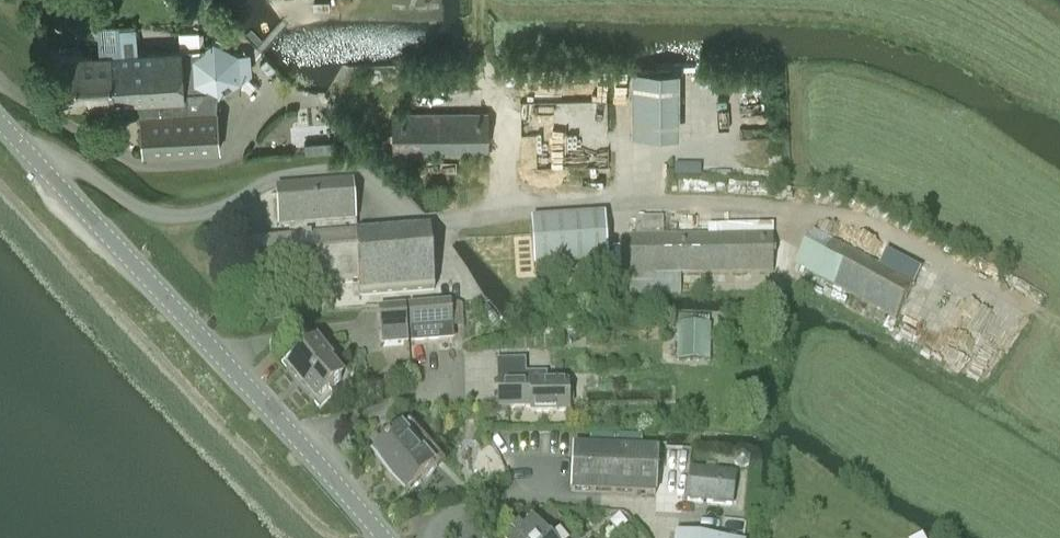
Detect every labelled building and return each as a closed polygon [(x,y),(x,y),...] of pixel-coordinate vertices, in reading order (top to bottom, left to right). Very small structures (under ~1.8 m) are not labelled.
[(141,115),(144,155),(219,150),(216,110),(217,96),(219,96),(241,81),(238,52),(213,40),(204,45),(205,47),(180,49),(120,54),(118,27),(98,29),(99,55),(62,58),(66,106),(142,100),(144,115),(141,115)] [(679,71),(631,70),(631,135),(679,135),(679,71)] [(392,152),(489,152),(488,112),(392,113),(392,152)] [(359,296),(434,290),(430,231),(356,236),(352,183),(277,189),(280,228),(290,227),(291,241),(243,244),(246,290),(358,282),(359,296)] [(605,216),(530,221),(534,269),(608,265),(605,216)] [(895,319),(914,284),(813,231),(795,265),(895,319)] [(635,237),(629,237),(630,296),(681,295),(680,274),(773,273),(772,234),(664,236),(638,237),(635,237)] [(451,305),(409,308),(411,343),(453,340),(451,305)] [(405,308),(380,310),(381,332),(406,330),(405,308)] [(677,324),(676,351),(710,352),(710,325),(677,324)] [(319,401),(329,393),(342,382),(329,366),(333,363),(318,345),(291,368),(319,401)] [(498,408),(532,407),(533,412),(570,411),(569,406),(574,404),(573,391),(569,389),(569,384),(547,384),(546,374),(525,374),(525,361),(497,362),(498,408)] [(374,458),(405,494),(434,469),(403,433),(374,458)] [(575,448),(573,492),(657,496),(657,495),(658,452),(575,448)] [(485,462),(472,475),(486,488),(499,475),(485,462)] [(737,475),(692,469),(688,500),(733,506),(737,475)] [(552,510),(542,519),(552,529),(559,522),(561,520),(554,513),(552,510)] [(534,523),(524,532),(524,531),(516,537),(547,537),(534,523)]
